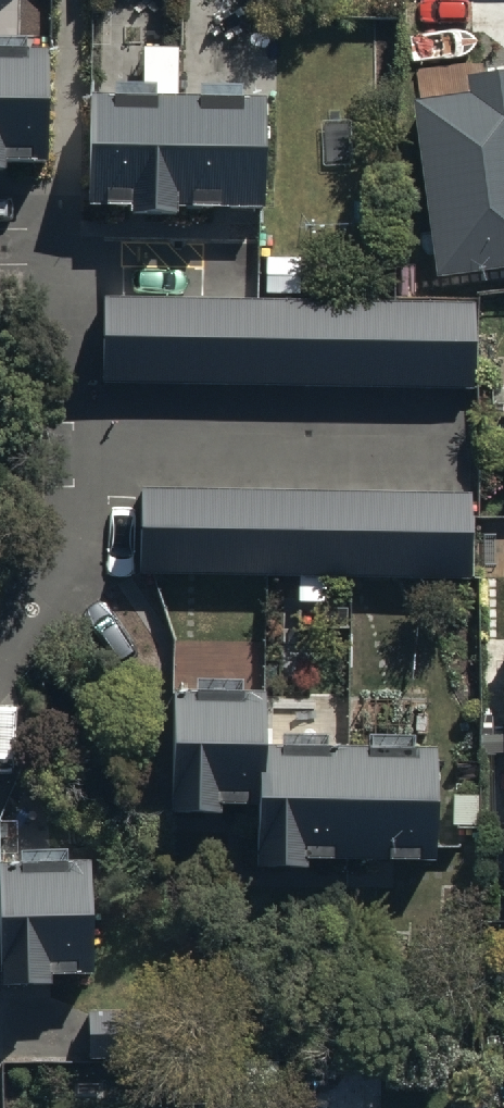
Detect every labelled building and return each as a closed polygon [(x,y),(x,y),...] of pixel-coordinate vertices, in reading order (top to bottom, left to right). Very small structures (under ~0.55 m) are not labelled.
[(47,167),(48,46),(0,45),(0,166),(47,167)] [(93,99),(93,205),(267,205),(267,99),(184,99),(184,59),(145,59),(145,99),(93,99)] [(467,76),(470,93),(414,100),(438,275),(503,266),(503,71),(467,76)] [(264,286),(102,287),(101,370),(474,374),(474,288),(301,289),(301,248),(263,248),(264,286)] [(468,489),(145,484),(143,570),(467,576),(468,489)] [(176,685),(171,802),(256,805),(254,846),(430,854),(434,746),(263,739),(265,689),(176,685)] [(92,969),(91,857),(0,858),(0,971),(92,969)] [(162,999),(88,999),(88,1048),(162,1047),(162,999)]
